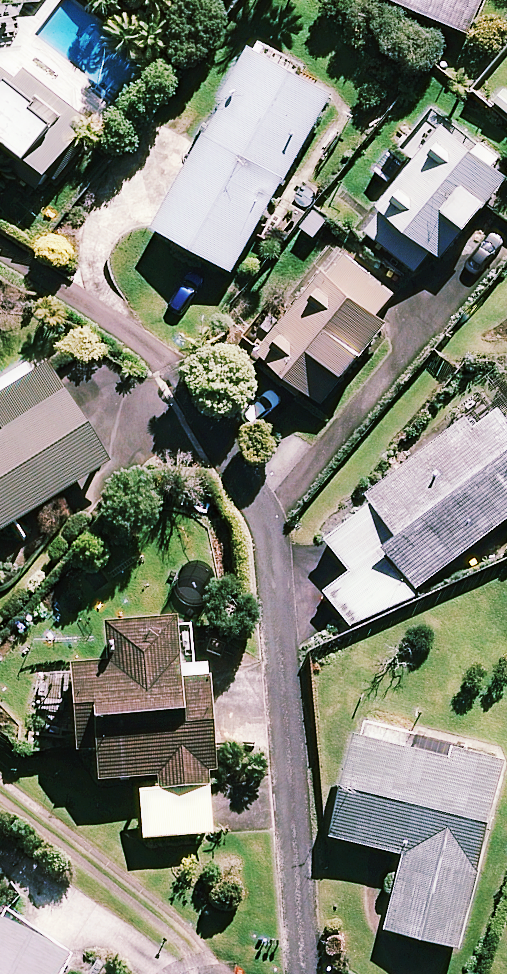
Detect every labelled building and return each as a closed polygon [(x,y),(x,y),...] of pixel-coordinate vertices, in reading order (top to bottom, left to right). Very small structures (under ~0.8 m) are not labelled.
[(470,27),(482,0),(411,0),(470,27)] [(20,35),(19,2),(0,3),(0,36),(20,35)] [(334,90),(256,45),(156,220),(234,265),(334,90)] [(24,145),(8,163),(32,184),(91,119),(28,63),(19,73),(0,55),(0,123),(24,145)] [(442,112),(415,145),(421,150),(361,222),(425,274),(506,174),(506,166),(442,112)] [(393,288),(338,245),(259,345),(325,397),(389,317),(377,308),(393,288)] [(109,461),(45,360),(29,371),(23,363),(0,377),(0,529),(109,461)] [(496,395),(371,491),(375,497),(328,533),(354,566),(326,587),(365,637),(483,547),(476,539),(506,515),(506,410),(496,395)] [(179,678),(176,619),(112,622),(114,661),(72,663),(77,748),(96,747),(98,779),(140,777),(144,836),(217,832),(209,676),(179,678)] [(506,755),(361,721),(336,830),(408,846),(390,924),(463,941),(506,755)] [(68,950),(0,918),(0,973),(56,973),(68,950)]
